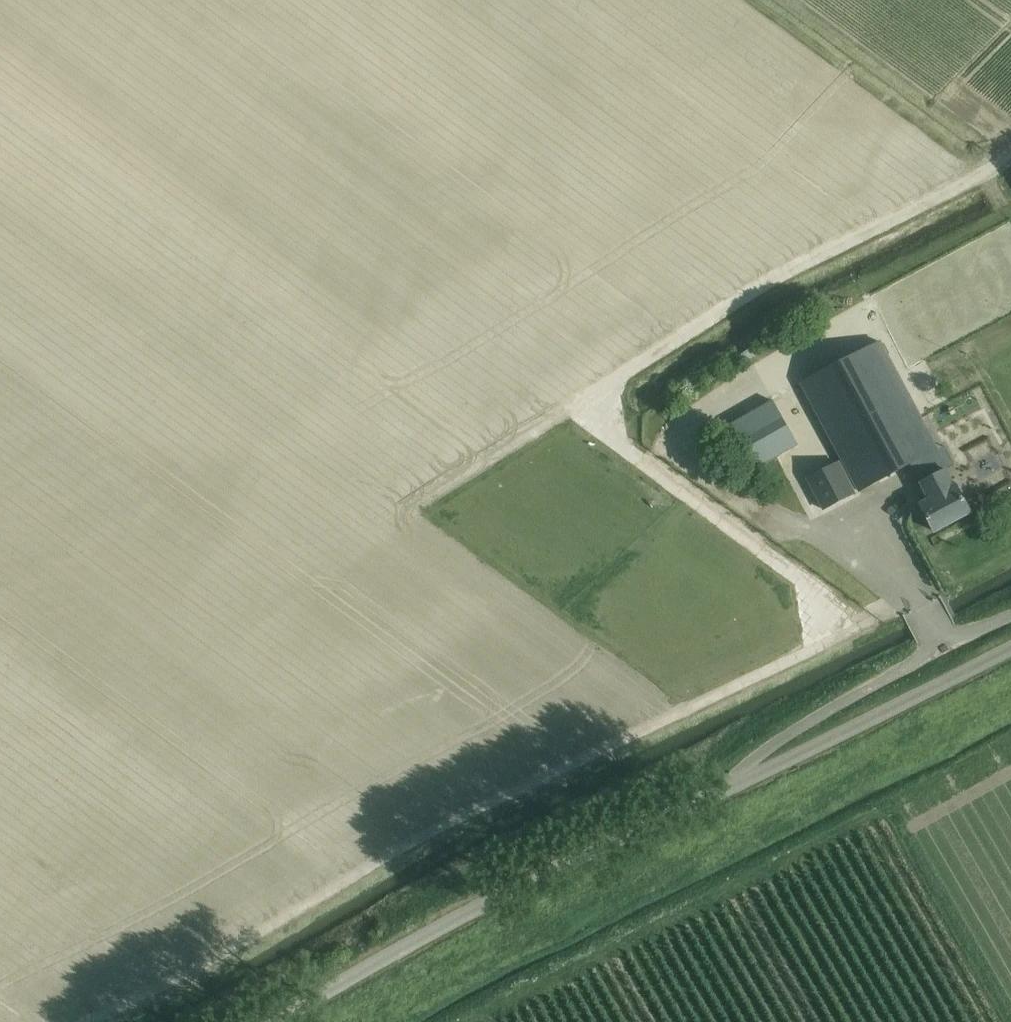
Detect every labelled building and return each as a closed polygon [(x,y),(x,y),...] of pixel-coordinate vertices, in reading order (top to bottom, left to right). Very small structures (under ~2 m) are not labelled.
[(937,450),(880,342),(802,384),(860,491),(937,450)] [(731,425),(755,469),(798,445),(774,402),(731,425)] [(839,462),(808,479),(824,509),(855,493),(839,462)] [(929,500),(920,504),(928,519),(926,521),(930,527),(932,527),(935,532),(970,513),(956,485),(954,486),(945,469),(920,482),(929,500)]
